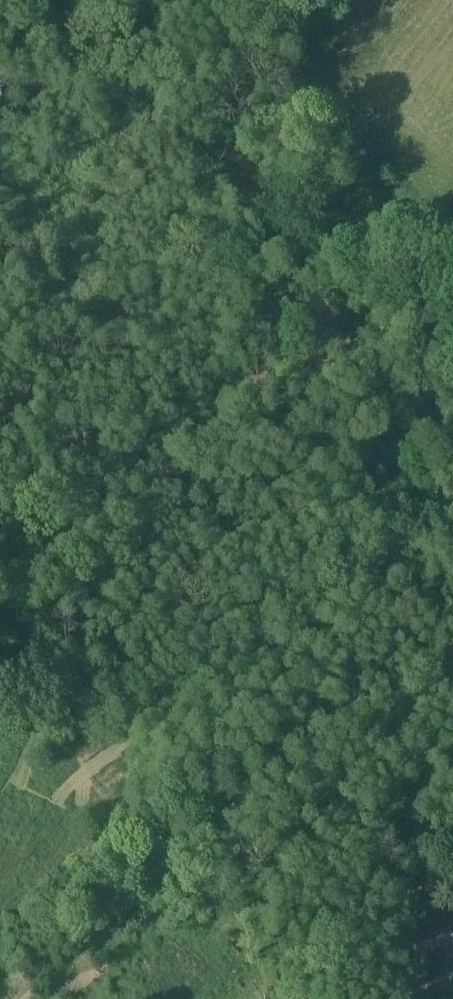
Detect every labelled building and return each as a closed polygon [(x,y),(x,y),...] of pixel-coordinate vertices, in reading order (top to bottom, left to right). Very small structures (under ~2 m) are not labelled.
[(434,950),(452,988),(452,941),(434,950)]
